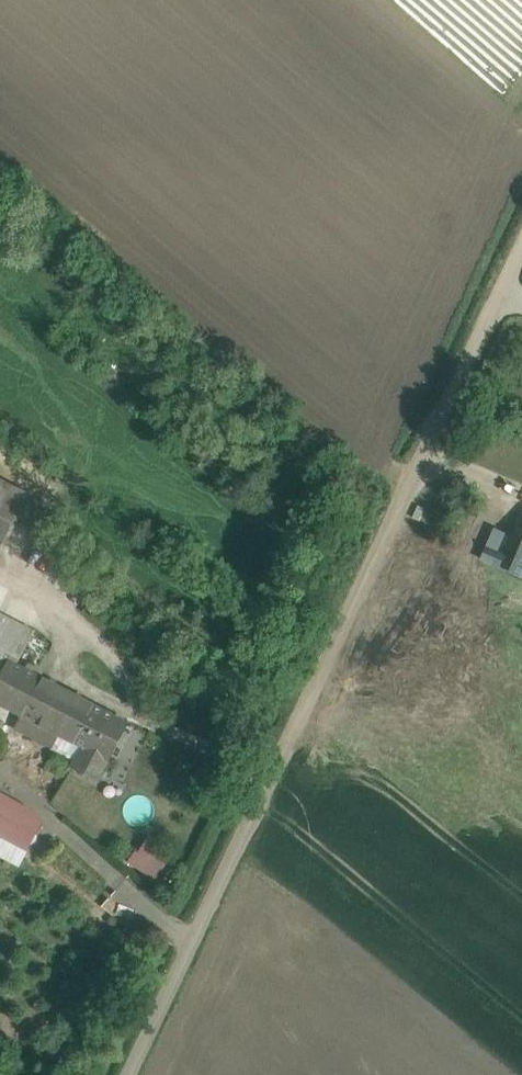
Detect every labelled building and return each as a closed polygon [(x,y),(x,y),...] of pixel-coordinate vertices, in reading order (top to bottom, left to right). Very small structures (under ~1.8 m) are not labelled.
[(0,479),(0,552),(2,553),(31,495),(0,479)] [(512,572),(521,576),(521,549),(512,572)] [(0,613),(0,681),(10,662),(17,665),(34,631),(0,613)] [(10,662),(0,681),(0,702),(85,746),(75,766),(99,778),(110,757),(109,757),(127,722),(17,665),(10,662)] [(0,801),(0,833),(27,847),(40,822),(0,801)] [(133,862),(160,879),(177,850),(150,833),(133,862)]
